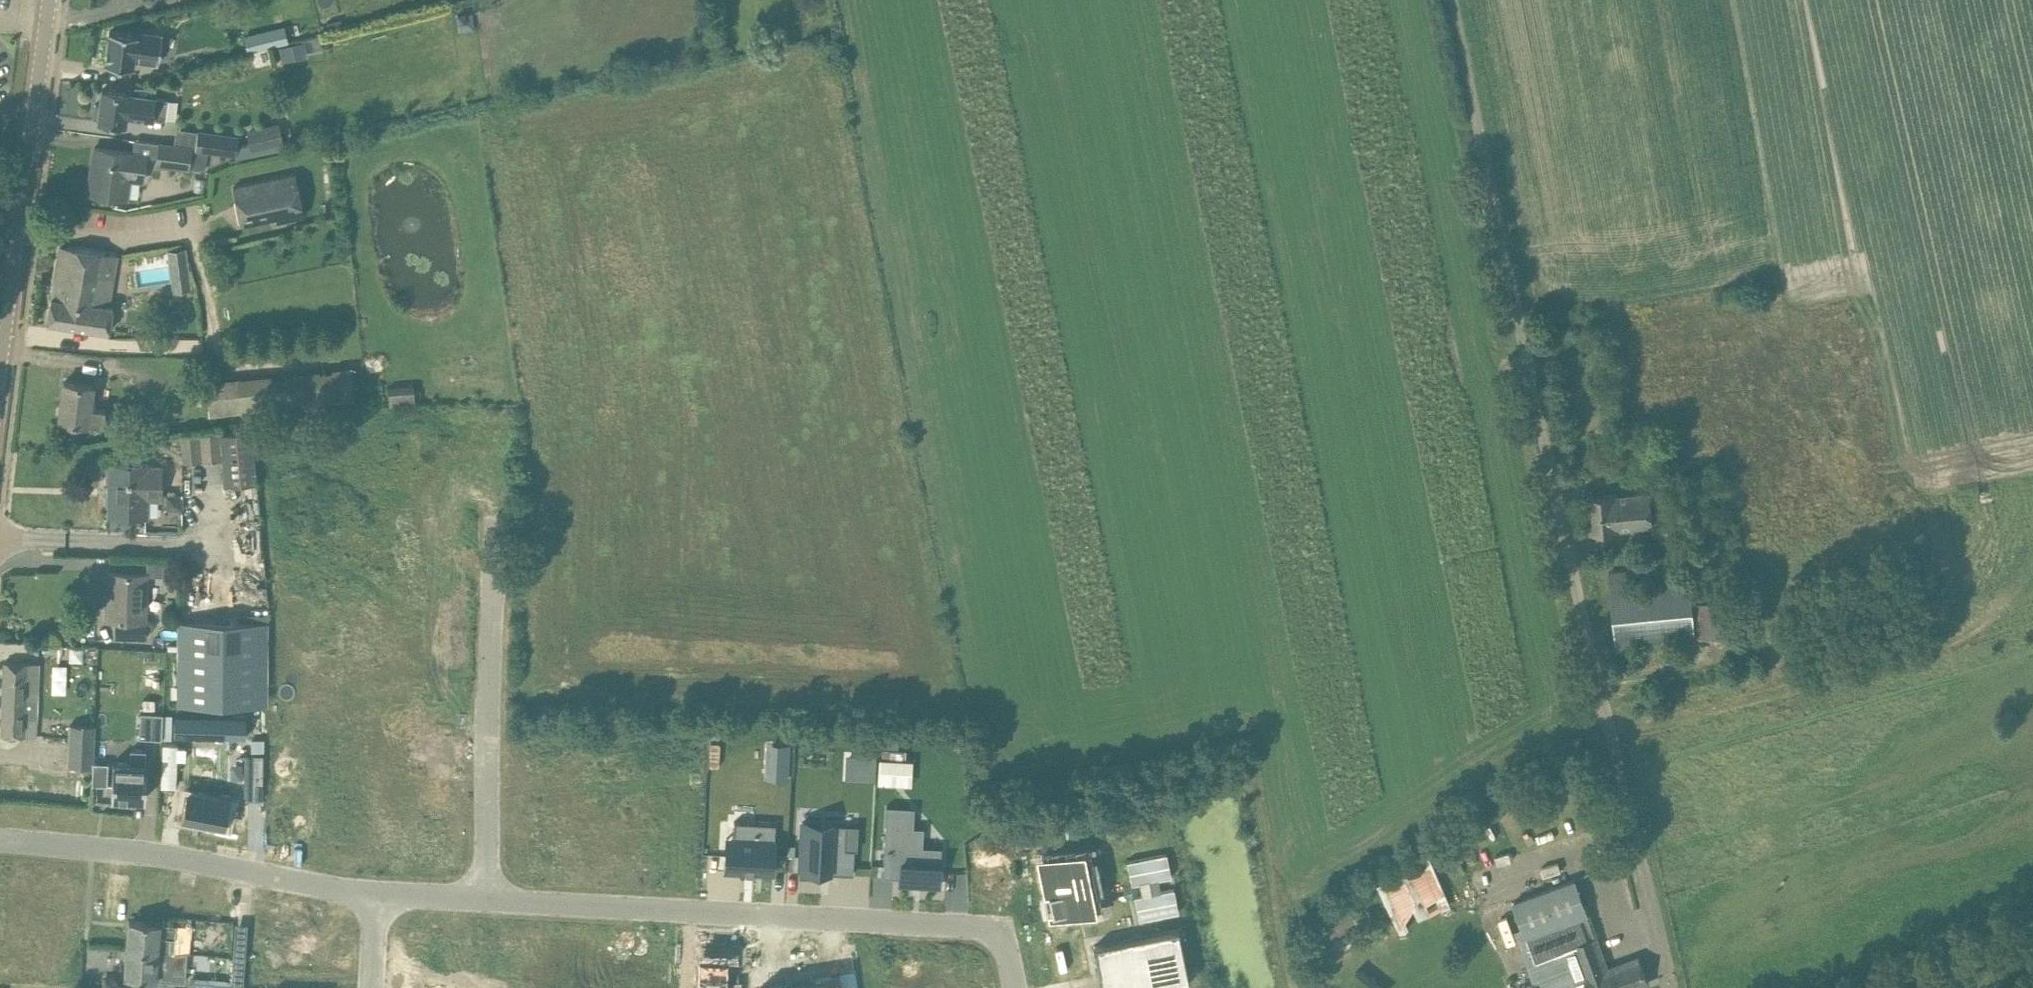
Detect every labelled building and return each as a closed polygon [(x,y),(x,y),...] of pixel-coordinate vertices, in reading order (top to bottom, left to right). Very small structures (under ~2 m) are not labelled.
[(284,25),(245,35),(250,52),(289,42),(284,25)] [(135,34),(110,31),(106,63),(134,66),(135,57),(158,61),(162,32),(136,29),(135,34)] [(309,56),(306,40),(289,44),(278,47),(281,62),(309,56)] [(126,124),(127,115),(153,119),(153,117),(166,118),(168,99),(156,97),(156,96),(102,89),(98,121),(126,124)] [(252,149),(284,141),(280,121),(247,129),(252,149)] [(197,131),(195,148),(207,150),(207,151),(238,155),(240,134),(198,129),(197,131)] [(160,143),(157,163),(205,169),(207,151),(207,150),(175,145),(160,143)] [(89,192),(127,197),(130,173),(143,175),(146,154),(95,147),(89,192)] [(295,172),(233,186),(242,223),(277,215),(278,222),(305,216),(295,172)] [(103,267),(115,269),(117,255),(60,245),(47,322),(109,331),(113,305),(103,304),(105,292),(100,291),(103,267)] [(170,263),(188,261),(186,246),(168,249),(170,263)] [(188,344),(163,343),(163,357),(188,357),(188,344)] [(209,414),(355,398),(351,369),(206,384),(209,414)] [(93,384),(84,383),(64,381),(59,420),(89,424),(89,422),(103,424),(105,408),(91,406),(93,384)] [(414,386),(390,387),(391,406),(415,404),(414,386)] [(112,409),(109,433),(121,434),(124,410),(112,409)] [(220,432),(225,484),(257,481),(252,429),(220,432)] [(180,435),(182,462),(218,459),(216,431),(180,435)] [(109,512),(109,515),(147,516),(148,488),(162,489),(162,467),(149,467),(149,464),(110,463),(110,466),(111,466),(110,487),(109,497),(110,497),(109,512)] [(1591,533),(1611,531),(1621,530),(1621,528),(1654,525),(1679,522),(1676,489),(1651,492),(1618,496),(1617,493),(1587,496),(1591,533)] [(147,562),(147,572),(147,575),(164,576),(164,562),(147,562)] [(1609,571),(1616,643),(1742,631),(1736,575),(1631,585),(1630,569),(1609,571)] [(117,619),(116,636),(146,637),(146,619),(141,619),(142,605),(146,605),(147,575),(147,572),(107,571),(106,619),(117,619)] [(239,622),(229,622),(178,622),(178,703),(267,703),(268,614),(239,614),(239,622)] [(59,629),(58,633),(61,637),(66,637),(69,634),(70,629),(67,626),(62,626),(59,629)] [(4,661),(2,734),(25,735),(26,717),(37,717),(39,662),(4,661)] [(141,712),(139,737),(161,738),(162,713),(141,712)] [(174,714),(174,735),(246,736),(246,716),(174,714)] [(94,725),(71,724),(69,764),(93,765),(94,725)] [(264,751),(264,738),(252,738),(252,751),(264,751)] [(177,787),(178,759),(185,759),(185,747),(178,746),(179,744),(164,743),(162,786),(177,787)] [(789,755),(790,744),(772,743),(772,754),(789,755)] [(113,761),(112,797),(113,797),(113,796),(144,798),(145,798),(147,763),(145,763),(146,750),(131,749),(130,762),(115,762),(115,761),(113,761)] [(263,798),(263,753),(245,753),(244,797),(263,798)] [(874,778),(875,755),(859,754),(858,777),(874,778)] [(879,757),(878,782),(900,783),(901,759),(879,757)] [(187,792),(182,815),(225,824),(229,800),(187,792)] [(886,807),(883,876),(900,877),(899,882),(913,883),(913,879),(938,880),(938,881),(940,881),(941,863),(942,846),(923,845),(924,827),(911,826),(912,809),(898,808),(886,807)] [(724,836),(722,869),(770,871),(773,822),(732,820),(731,837),(724,836)] [(803,821),(800,868),(830,870),(830,872),(853,873),(854,849),(845,848),(846,824),(833,823),(803,821)] [(1148,881),(1151,893),(1142,895),(1134,896),(1139,921),(1179,912),(1174,888),(1161,891),(1158,879),(1171,877),(1166,853),(1127,861),(1131,885),(1139,883),(1148,881)] [(1378,884),(1399,928),(1452,904),(1429,854),(1419,858),(1422,864),(1378,884)] [(1082,860),(1043,868),(1053,919),(1092,911),(1090,898),(1098,897),(1093,871),(1085,873),(1082,860)] [(1555,886),(1514,901),(1530,943),(1521,947),(1536,987),(1546,987),(1547,987),(1634,987),(1648,983),(1639,957),(1607,969),(1574,879),(1555,886)] [(129,919),(127,947),(174,951),(176,923),(161,922),(129,919)] [(1093,948),(1098,973),(1099,972),(1103,987),(1163,987),(1189,983),(1178,928),(1094,945),(1094,948),(1093,948)] [(127,947),(125,976),(172,980),(172,979),(185,980),(187,952),(174,951),(127,947)] [(231,987),(243,987),(245,955),(233,955),(231,987)] [(694,987),(731,987),(732,980),(725,979),(726,957),(696,955),(694,987)] [(837,975),(758,987),(839,987),(837,975)]
